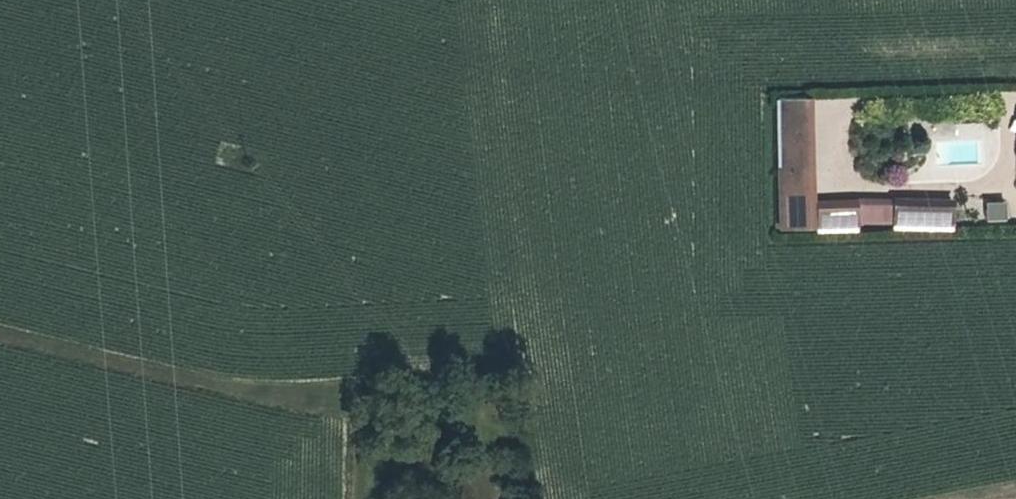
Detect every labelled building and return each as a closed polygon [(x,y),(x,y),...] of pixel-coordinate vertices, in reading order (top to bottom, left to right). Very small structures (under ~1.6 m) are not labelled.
[(784,103),(786,171),(809,170),(808,103),(784,103)] [(810,191),(809,170),(786,171),(783,171),(784,229),(818,228),(818,191),(810,191)] [(986,199),(986,220),(1006,220),(1006,200),(986,199)] [(898,222),(899,205),(860,204),(860,221),(898,222)] [(955,207),(899,205),(898,222),(954,224),(955,207)]
